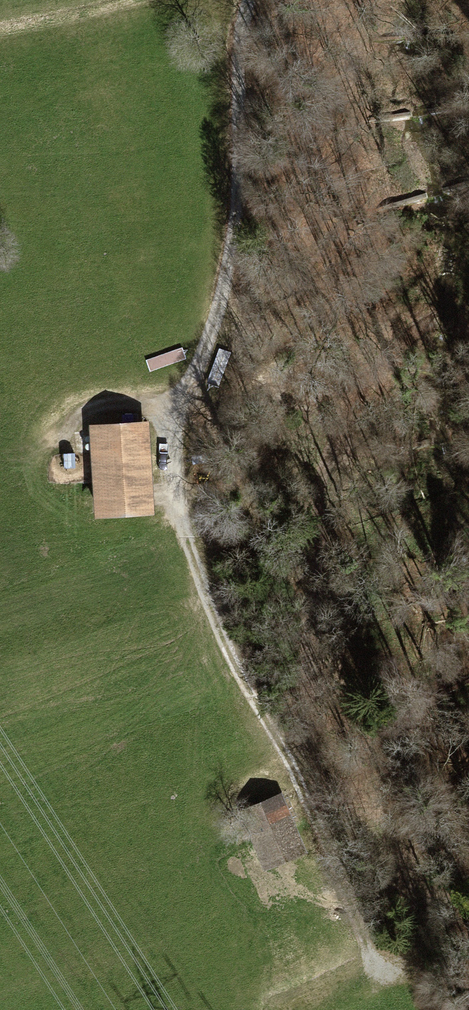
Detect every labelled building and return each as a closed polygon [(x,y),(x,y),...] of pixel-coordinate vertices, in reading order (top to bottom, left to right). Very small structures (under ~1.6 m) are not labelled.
[(91,427),(95,524),(149,522),(145,425),(91,427)] [(240,818),(264,871),(299,855),(276,802),(240,818)]
